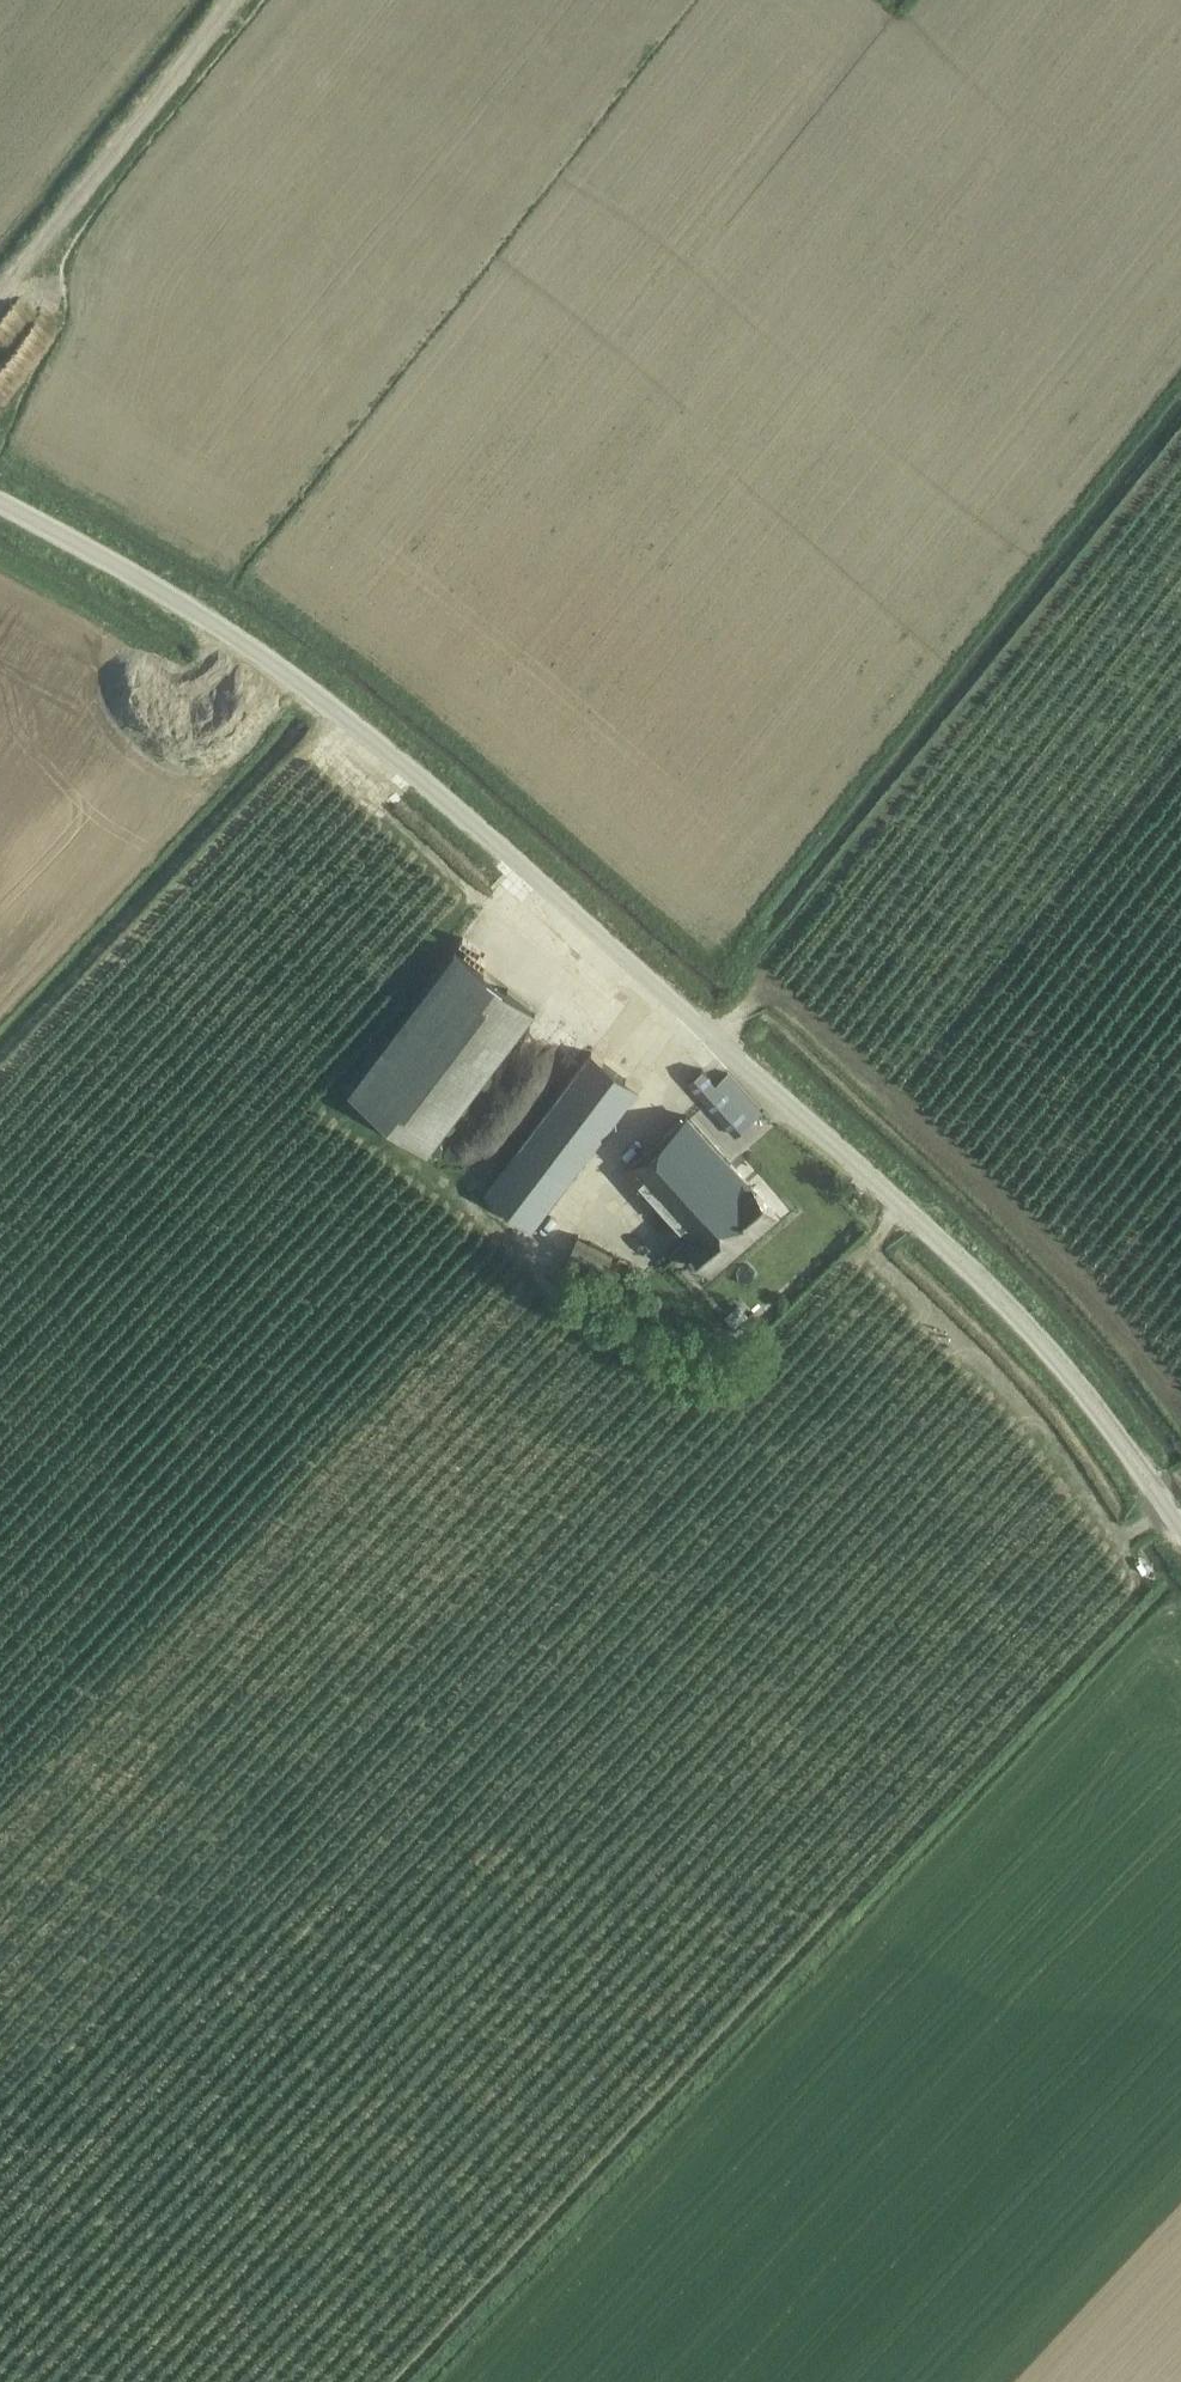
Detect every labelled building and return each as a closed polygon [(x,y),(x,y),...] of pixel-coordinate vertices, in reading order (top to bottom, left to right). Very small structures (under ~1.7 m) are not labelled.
[(430,1150),(521,1029),(536,1010),(458,951),(352,1091),(430,1150)] [(592,1053),(577,1072),(485,1192),(532,1228),(638,1088),(592,1053)] [(688,1082),(736,1136),(763,1112),(728,1072),(715,1083),(703,1069),(688,1082)] [(687,1116),(669,1132),(624,1172),(711,1270),(775,1212),(752,1186),(751,1187),(687,1116)] [(566,1258),(605,1278),(605,1274),(625,1285),(635,1263),(577,1235),(566,1258)]
